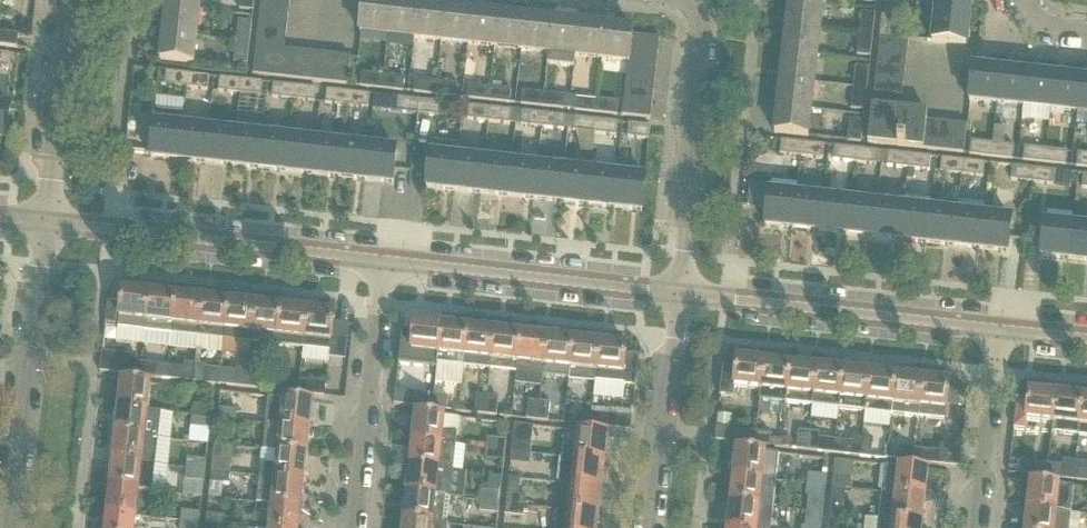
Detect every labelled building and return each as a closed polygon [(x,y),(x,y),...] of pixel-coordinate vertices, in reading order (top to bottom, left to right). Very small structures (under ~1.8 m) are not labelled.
[(167,7),(199,11),(200,0),(168,0),(167,7)] [(239,10),(253,12),(254,0),(240,0),(239,10)] [(388,36),(392,4),(367,2),(368,0),(366,0),(365,0),(361,34),(363,35),(364,33),(388,36)] [(787,26),(818,30),(821,3),(794,0),(790,0),(787,26)] [(936,15),(967,19),(969,0),(938,0),(936,15)] [(261,1),(259,16),(288,19),(289,4),(261,1)] [(388,36),(415,39),(418,7),(392,4),(388,36)] [(167,7),(164,34),(195,37),(199,11),(167,7)] [(415,39),(442,42),(445,10),(418,7),(415,39)] [(442,42),(469,45),(472,13),(445,10),(442,42)] [(469,45),(495,47),(498,16),(472,13),(469,45)] [(861,13),(859,35),(872,36),(875,15),(861,13)] [(882,15),(879,39),(886,40),(893,41),(895,17),(882,15)] [(967,19),(936,15),(933,41),(932,41),(931,43),(965,46),(966,45),(964,45),(967,19)] [(259,16),(257,31),(286,34),(288,19),(259,16)] [(495,47),(522,50),(526,19),(498,16),(495,47)] [(522,50),(549,53),(552,22),(526,19),(522,50)] [(238,21),(236,42),(249,44),(252,23),(238,21)] [(548,53),(547,64),(574,67),(575,56),(578,25),(552,22),(549,53),(548,53)] [(575,56),(602,59),(605,28),(578,25),(575,56)] [(787,26),(784,53),(815,56),(818,30),(787,26)] [(602,59),(627,62),(629,62),(630,48),(632,35),(632,30),(631,30),(631,31),(605,28),(602,59)] [(257,31),(253,75),(284,50),(286,34),(257,31)] [(17,49),(18,36),(0,34),(0,47),(17,49)] [(195,37),(164,34),(161,60),(160,60),(160,61),(194,65),(194,63),(193,63),(195,37)] [(632,35),(630,48),(658,51),(659,38),(632,35)] [(859,35),(856,56),(870,57),(872,36),(859,35)] [(879,39),(877,53),(906,56),(908,42),(879,39)] [(236,42),(233,64),(247,65),(249,44),(236,42)] [(630,48),(629,62),(656,65),(658,51),(630,48)] [(284,50),(253,75),(294,80),(297,51),(284,50)] [(297,51),(294,80),(308,81),(311,53),(297,51)] [(311,53),(308,81),(321,83),(324,54),(311,53)] [(784,53),(781,80),(812,83),(815,56),(784,53)] [(877,53),(876,66),(905,69),(906,56),(877,53)] [(8,68),(10,55),(0,54),(0,67),(8,68)] [(324,54),(321,83),(334,84),(338,56),(324,54)] [(338,56),(334,84),(347,86),(350,57),(338,56)] [(627,62),(626,76),(655,79),(656,65),(629,62),(627,62)] [(876,66),(874,80),(903,83),(905,69),(876,66)] [(855,67),(853,88),(866,90),(869,69),(855,67)] [(971,100),(996,103),(999,72),(974,69),(974,68),(973,68),(969,102),(970,102),(971,100)] [(157,85),(187,89),(188,75),(159,72),(157,85)] [(996,103),(1023,106),(1027,75),(999,72),(996,103)] [(362,74),(360,87),(381,90),(383,76),(362,74)] [(188,75),(187,89),(208,91),(209,77),(188,75)] [(1023,106),(1050,109),(1054,78),(1027,75),(1023,106)] [(383,76),(381,90),(403,92),(404,79),(383,76)] [(626,76),(624,89),(653,92),(655,79),(626,76)] [(218,91),(240,94),(241,80),(220,78),(218,91)] [(1050,109),(1077,112),(1080,81),(1054,78),(1050,109)] [(241,80),(240,94),(261,96),(262,82),(241,80)] [(415,80),(414,93),(435,96),(437,82),(415,80)] [(781,80),(779,106),(809,110),(812,83),(781,80)] [(874,80),(872,93),(902,96),(903,83),(874,80)] [(1086,114),(1086,82),(1080,81),(1077,112),(1086,114)] [(437,82),(435,96),(456,98),(458,85),(437,82)] [(273,85),(272,98),(293,100),(295,87),(273,85)] [(469,86),(467,99),(489,102),(490,88),(469,86)] [(295,87),(293,100),(314,102),(316,89),(295,87)] [(490,88),(489,102),(510,104),(511,91),(490,88)] [(853,88),(850,110),(864,111),(866,90),(853,88)] [(624,89),(623,103),(652,106),(653,92),(624,89)] [(327,91),(326,104),(347,106),(349,93),(327,91)] [(522,92),(521,105),(542,108),(544,94),(522,92)] [(349,93),(347,106),(368,108),(370,95),(349,93)] [(872,93),(871,106),(900,110),(902,96),(872,93)] [(544,94),(542,108),(563,110),(565,97),(544,94)] [(374,96),(373,109),(418,115),(420,101),(374,96)] [(576,98),(574,111),(595,114),(597,100),(576,98)] [(597,100),(595,114),(617,116),(618,102),(597,100)] [(420,101),(418,115),(439,117),(441,103),(420,101)] [(623,103),(621,116),(628,117),(650,120),(652,106),(623,103)] [(468,106),(467,120),(488,122),(490,109),(468,106)] [(809,110),(779,106),(776,132),(774,132),(774,133),(808,137),(808,136),(806,136),(809,110)] [(923,150),(926,121),(927,113),(900,110),(871,106),(866,144),(923,150)] [(6,141),(6,142),(8,142),(12,108),(10,108),(10,110),(0,109),(0,140),(6,141)] [(490,109),(488,122),(510,125),(511,111),(490,109)] [(153,157),(179,159),(182,129),(183,116),(157,113),(158,112),(156,112),(151,159),(153,159),(153,157)] [(522,112),(521,125),(542,128),(544,115),(522,112)] [(544,115),(542,128),(563,130),(565,117),(544,115)] [(575,118),(574,131),(595,134),(596,121),(575,118)] [(849,120),(847,142),(860,144),(863,122),(849,120)] [(596,121),(595,134),(616,136),(618,123),(596,121)] [(923,150),(936,152),(939,123),(926,121),(923,150)] [(936,152),(950,153),(953,124),(939,123),(936,152)] [(627,139),(648,141),(650,126),(629,124),(627,139)] [(953,124),(950,153),(963,155),(966,125),(953,124)] [(179,159),(205,162),(209,132),(182,129),(179,159)] [(209,132),(205,162),(232,165),(235,135),(209,132)] [(232,165),(258,168),(262,138),(235,135),(232,165)] [(258,168),(285,172),(289,141),(262,138),(258,168)] [(285,172),(312,175),(315,144),(289,141),(285,172)] [(779,154),(800,157),(802,144),(781,141),(779,154)] [(970,155),(970,156),(991,158),(992,144),(971,142),(970,155)] [(312,175),(339,178),(342,147),(315,144),(312,175)] [(427,187),(453,190),(457,160),(458,147),(431,144),(426,189),(427,189),(427,187)] [(802,144),(800,157),(823,159),(824,146),(802,144)] [(992,144),(991,158),(1012,161),(1013,147),(992,144)] [(339,178),(365,181),(369,150),(342,147),(339,178)] [(833,160),(854,163),(855,150),(835,147),(833,160)] [(1024,148),(1023,162),(1044,164),(1045,150),(1024,148)] [(369,150),(365,181),(390,183),(390,185),(392,185),(396,152),(394,151),(394,153),(369,150)] [(855,150),(854,163),(876,165),(878,152),(855,150)] [(1045,150),(1044,164),(1045,164),(1065,167),(1067,153),(1045,150)] [(886,166),(907,169),(909,156),(888,153),(886,166)] [(1076,168),(1086,169),(1086,155),(1078,154),(1076,168)] [(909,156),(907,169),(929,171),(931,158),(909,156)] [(940,172),(961,175),(962,162),(941,159),(940,172)] [(453,190),(480,193),(483,163),(457,160),(453,190)] [(962,162),(961,175),(983,177),(984,164),(962,162)] [(480,193),(507,196),(510,166),(483,163),(480,193)] [(507,196),(534,200),(537,169),(510,166),(507,196)] [(1012,167),(1011,181),(1032,183),(1034,170),(1012,167)] [(534,200),(561,203),(564,172),(537,169),(534,200)] [(1034,170),(1032,183),(1053,186),(1055,172),(1034,170)] [(561,203),(587,206),(590,175),(564,172),(561,203)] [(1055,172),(1053,186),(1070,187),(1071,174),(1055,172),(1056,172),(1055,172)] [(587,206),(614,209),(617,178),(590,175),(587,206)] [(617,178),(614,209),(640,212),(640,213),(641,213),(645,179),(644,179),(643,181),(617,178)] [(766,225),(792,228),(796,197),(770,195),(770,193),(769,193),(765,227),(766,227),(766,225)] [(792,228),(820,231),(823,201),(796,197),(792,228)] [(820,231),(846,234),(849,203),(823,201),(820,231)] [(846,234),(872,237),(876,206),(849,203),(846,234)] [(872,237),(899,240),(902,209),(876,206),(872,237)] [(899,240),(926,243),(929,213),(902,209),(899,240)] [(926,243),(953,246),(956,216),(929,213),(926,243)] [(953,246),(980,249),(983,219),(956,216),(953,246)] [(983,219),(980,249),(1005,252),(1005,254),(1006,254),(1010,220),(1009,220),(1009,221),(983,219)] [(1042,256),(1068,259),(1072,229),(1045,226),(1045,224),(1044,224),(1040,258),(1042,258),(1042,256)] [(1086,261),(1086,230),(1072,229),(1068,259),(1086,261)] [(119,329),(146,332),(150,293),(123,290),(122,304),(108,303),(105,324),(119,325),(119,329)] [(146,332),(172,335),(177,296),(150,293),(146,332)] [(172,335),(199,338),(203,299),(177,296),(172,335)] [(199,338),(197,352),(223,355),(225,341),(229,302),(203,299),(199,338)] [(225,341),(223,355),(250,358),(251,344),(256,305),(229,302),(225,341)] [(277,347),(278,348),(282,308),(256,305),(251,344),(277,347)] [(278,348),(304,350),(308,311),(282,308),(278,348)] [(308,311),(304,350),(331,353),(335,314),(308,311)] [(402,332),(398,365),(436,369),(441,326),(414,323),(413,333),(402,332)] [(436,369),(435,384),(462,387),(464,368),(465,359),(464,358),(467,329),(441,326),(436,369)] [(464,368),(489,371),(494,332),(467,329),(464,358),(465,359),(464,368)] [(489,371),(516,374),(520,335),(494,332),(489,371)] [(520,335),(516,374),(529,375),(528,387),(541,389),(542,377),(546,338),(520,335)] [(542,377),(568,380),(573,340),(546,338),(542,377)] [(568,380),(594,382),(598,343),(573,340),(568,380)] [(596,383),(594,398),(623,401),(625,386),(635,387),(639,358),(625,356),(626,346),(598,343),(594,382),(596,383)] [(100,372),(141,377),(142,364),(136,363),(137,357),(102,353),(102,359),(100,372)] [(734,388),(760,391),(763,362),(736,359),(735,369),(722,367),(719,397),(733,398),(734,388)] [(759,400),(786,403),(790,365),(763,362),(760,391),(759,400)] [(142,364),(141,377),(156,379),(163,379),(164,366),(157,365),(142,364)] [(195,370),(194,383),(203,384),(206,365),(196,364),(195,370)] [(786,403),(812,406),(816,368),(790,365),(786,403)] [(172,367),(171,380),(194,383),(195,370),(172,367)] [(811,416),(810,420),(837,423),(837,419),(838,409),(842,371),(816,368),(812,406),(811,416)] [(237,369),(235,387),(246,389),(248,371),(237,369)] [(248,371),(246,389),(256,390),(258,372),(248,371)] [(838,409),(865,412),(869,373),(842,371),(838,409)] [(865,412),(863,426),(889,429),(891,415),(895,376),(869,373),(865,412)] [(891,415),(917,418),(921,379),(895,376),(891,415)] [(921,379),(917,418),(944,421),(946,406),(947,393),(949,382),(921,379)] [(284,393),(299,395),(301,382),(285,380),(284,393)] [(121,382),(118,409),(148,413),(151,386),(121,382)] [(301,382),(299,395),(325,398),(326,384),(301,382)] [(1026,421),(1052,424),(1056,394),(1029,391),(1028,401),(1016,400),(1013,429),(1025,431),(1026,421)] [(395,392),(394,406),(432,410),(433,397),(395,392)] [(947,393),(946,406),(964,408),(966,395),(947,393)] [(1053,424),(1051,433),(1078,436),(1082,397),(1056,394),(1053,424)] [(473,414),(484,415),(487,396),(475,395),(473,414)] [(487,396),(484,415),(496,417),(498,398),(487,396)] [(433,397),(432,410),(446,411),(447,398),(433,397)] [(1078,436),(1086,437),(1086,398),(1082,397),(1078,436)] [(269,399),(266,426),(311,431),(314,404),(269,399)] [(526,420),(537,421),(539,402),(528,401),(526,420)] [(539,402),(537,421),(548,422),(550,404),(539,402)] [(193,407),(192,418),(207,419),(211,420),(212,409),(209,409),(208,409),(193,407)] [(118,409),(115,436),(145,439),(158,440),(161,414),(148,413),(118,409)] [(218,409),(217,421),(231,422),(233,422),(236,423),(237,411),(234,411),(218,409)] [(575,426),(589,428),(591,415),(576,413),(575,426)] [(408,428),(406,441),(441,445),(455,446),(457,434),(443,433),(444,418),(437,417),(415,415),(414,429),(408,428)] [(591,415),(589,428),(616,431),(627,432),(628,419),(617,418),(617,417),(591,415)] [(719,415),(717,428),(730,429),(732,417),(719,415)] [(192,418),(191,428),(206,429),(210,430),(211,420),(207,419),(192,418)] [(217,421),(216,431),(229,433),(231,433),(235,433),(236,423),(233,422),(231,422),(217,421)] [(263,453),(278,454),(308,457),(311,431),(266,426),(263,453)] [(514,427),(512,453),(531,455),(533,429),(514,427)] [(714,441),(754,445),(756,432),(716,428),(715,435),(714,441)] [(756,432),(754,445),(768,447),(770,434),(756,432)] [(799,432),(797,450),(807,451),(809,433),(799,432)] [(562,447),(561,458),(604,463),(608,436),(585,434),(578,433),(576,449),(562,447)] [(809,433),(807,451),(833,454),(835,441),(819,439),(820,434),(809,433)] [(115,436),(112,462),(155,467),(158,440),(145,439),(115,436)] [(835,441),(833,454),(844,455),(860,457),(862,439),(851,438),(851,443),(835,441)] [(487,439),(486,450),(505,452),(506,441),(487,439)] [(782,439),(781,449),(791,450),(792,440),(782,439)] [(862,439),(860,457),(871,458),(873,440),(862,439)] [(406,441),(405,453),(411,454),(409,468),(438,471),(452,473),(455,446),(441,445),(406,441)] [(897,461),(912,463),(914,450),(899,448),(897,461)] [(486,450),(485,461),(504,463),(505,452),(486,450)] [(736,450),(733,477),(776,482),(779,455),(736,450)] [(914,450),(912,463),(938,466),(940,453),(914,450)] [(531,455),(512,453),(511,464),(529,466),(531,455)] [(262,467),(260,479),(305,484),(308,457),(278,454),(277,468),(262,467)] [(558,485),(562,485),(601,490),(604,463),(561,458),(558,485)] [(187,460),(186,470),(200,472),(202,472),(205,473),(206,462),(203,462),(200,461),(187,460)] [(112,462),(109,488),(139,492),(152,493),(155,467),(112,462)] [(835,462),(832,489),(845,490),(851,491),(852,480),(847,480),(849,463),(835,462)] [(1020,475),(1046,478),(1048,465),(1022,462),(1020,475)] [(212,463),(211,473),(225,475),(226,475),(230,475),(231,465),(227,464),(212,463)] [(1078,482),(1086,483),(1086,465),(1080,464),(1078,482)] [(1048,465),(1046,478),(1061,480),(1063,467),(1048,465)] [(884,467),(881,494),(924,498),(927,472),(884,467)] [(409,468),(406,494),(449,499),(452,473),(409,468)] [(186,470),(185,480),(200,482),(204,482),(205,473),(202,472),(200,472),(186,470)] [(211,473),(210,483),(224,485),(225,485),(229,485),(230,475),(226,475),(225,475),(211,473)] [(808,475),(807,486),(826,488),(827,477),(808,475)] [(733,477),(730,503),(773,508),(776,482),(733,477)] [(260,479),(257,505),(303,510),(305,484),(260,479)] [(509,479),(508,489),(519,491),(520,480),(509,479)] [(1029,483),(1026,510),(1070,515),(1074,488),(1029,483)] [(562,485),(559,511),(598,516),(601,490),(562,485)] [(807,486),(806,496),(808,497),(807,513),(823,514),(826,488),(807,486)] [(109,488),(106,515),(136,518),(139,492),(109,488)] [(832,489),(829,515),(840,516),(842,517),(845,490),(832,489)] [(481,492),(480,502),(499,505),(500,494),(481,492)] [(449,499),(406,494),(403,521),(447,526),(449,499)] [(881,494),(878,520),(921,525),(924,498),(881,494)] [(507,495),(506,505),(524,507),(526,497),(507,495)] [(480,502),(479,513),(498,515),(499,505),(480,502)] [(727,527),(771,527),(773,508),(730,503),(727,527)] [(270,527),(301,527),(303,510),(257,505),(256,520),(271,522),(270,527)] [(506,505),(505,516),(523,518),(524,507),(506,505)] [(1024,527),(1069,527),(1070,515),(1026,510),(1024,527)] [(557,527),(597,527),(598,516),(559,511),(557,527)] [(181,512),(180,523),(196,525),(199,525),(200,515),(197,514),(181,512)] [(802,527),(821,527),(823,514),(807,513),(805,527),(802,527)] [(205,526),(220,527),(221,527),(224,527),(225,516),(222,516),(206,514),(205,526)] [(105,527),(135,527),(136,518),(106,515),(105,527)] [(828,527),(839,527),(840,516),(829,515),(828,527)] [(877,527),(921,527),(921,525),(878,520),(877,527)]
